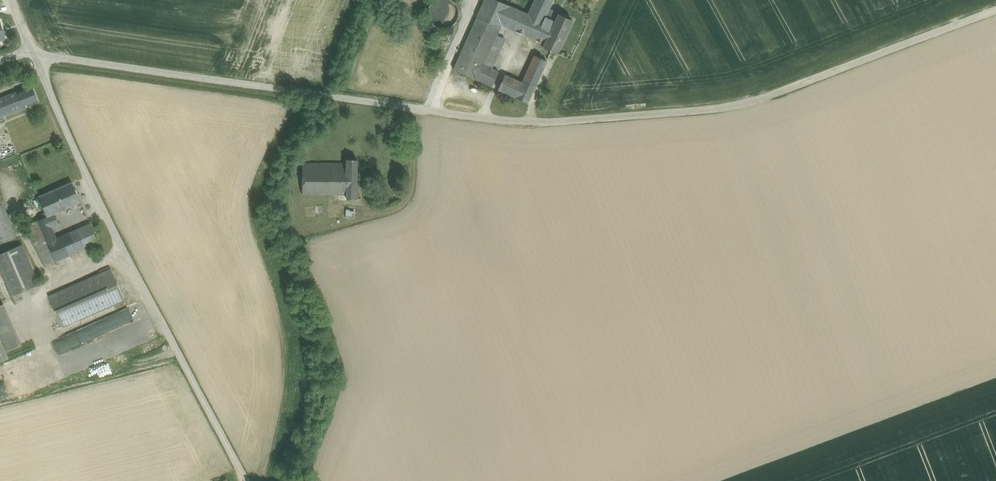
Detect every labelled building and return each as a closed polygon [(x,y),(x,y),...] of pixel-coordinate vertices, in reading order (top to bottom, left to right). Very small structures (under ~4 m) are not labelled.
[(459,13),(457,7),(454,2),(451,0),(435,0),(432,2),(429,7),(427,13),(429,19),(432,24),(437,28),(443,29),(449,28),(454,24),(457,19),(459,13)] [(496,0),(484,0),(477,16),(500,27),(501,25),(535,40),(549,10),(553,0),(534,0),(528,14),(496,0)] [(572,20),(549,10),(535,40),(544,44),(542,47),(556,53),(572,20)] [(500,27),(477,16),(453,69),(476,80),(483,64),(494,40),(500,27)] [(483,64),(495,70),(506,45),(494,40),(483,64)] [(521,82),(514,97),(527,103),(547,61),(534,55),(521,82)] [(483,64),(476,80),(491,87),(498,72),(495,70),(483,64)] [(521,82),(504,74),(498,90),(514,97),(521,82)] [(32,86),(17,91),(24,108),(29,106),(38,102),(32,86)] [(0,98),(0,125),(31,113),(29,106),(24,108),(17,91),(0,98)] [(357,160),(346,159),(346,163),(346,176),(347,176),(347,185),(347,194),(347,198),(356,199),(357,160)] [(346,163),(303,164),(302,195),(339,194),(339,185),(347,185),(347,176),(346,176),(346,163)] [(72,182),(55,189),(64,209),(81,202),(72,182)] [(347,185),(339,185),(339,194),(347,194),(347,185)] [(54,214),(64,209),(55,189),(38,197),(45,213),(43,214),(45,217),(47,216),(47,217),(54,214)] [(43,214),(45,213),(38,197),(27,201),(34,217),(43,214)] [(0,210),(0,238),(2,243),(16,237),(5,208),(0,210)] [(45,217),(38,220),(47,242),(56,238),(52,227),(59,224),(54,214),(47,217),(47,216),(45,217)] [(47,242),(38,220),(28,225),(45,265),(55,261),(47,242)] [(87,225),(62,236),(71,255),(95,244),(87,225)] [(56,238),(47,242),(55,261),(71,255),(62,236),(56,238)] [(0,256),(0,268),(12,295),(38,283),(22,246),(0,256)] [(110,269),(49,296),(62,326),(124,299),(110,269)] [(1,305),(0,306),(0,339),(6,351),(19,345),(1,305)] [(127,307),(66,335),(72,348),(133,321),(127,307)]
